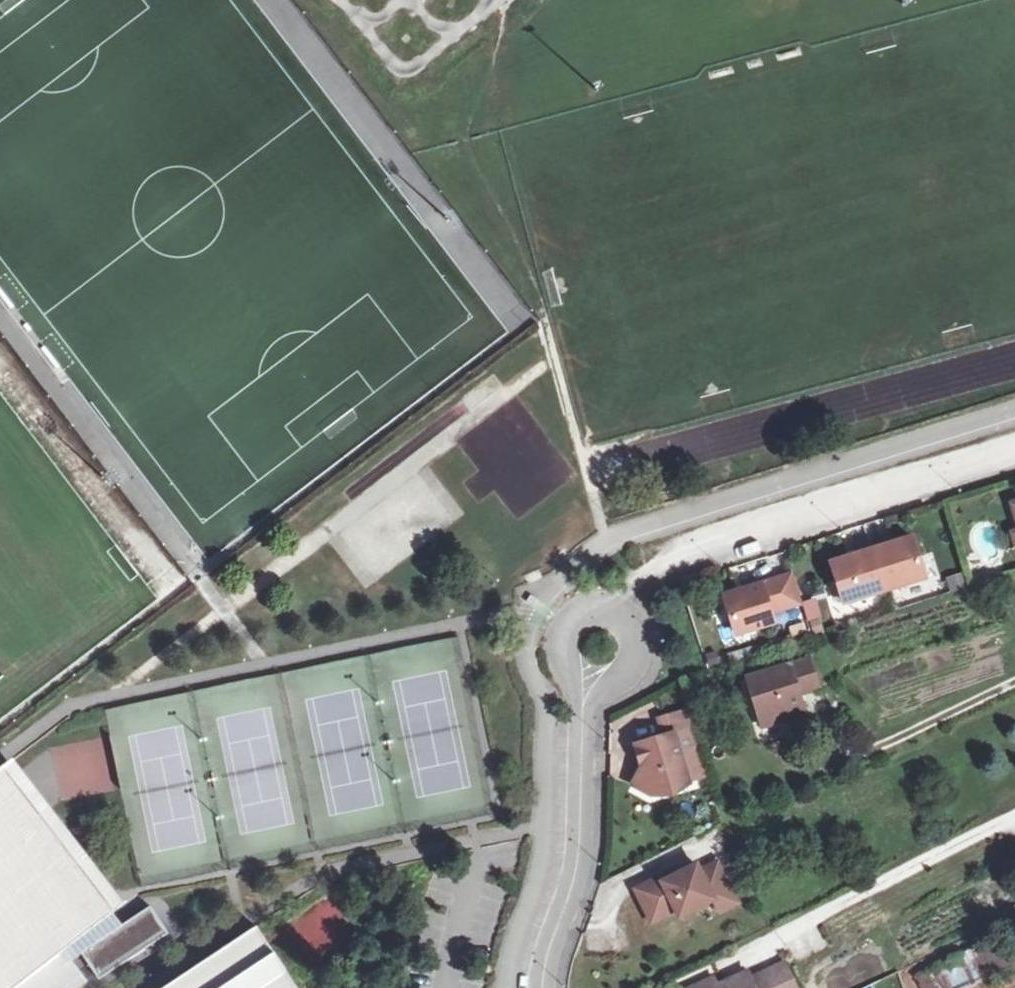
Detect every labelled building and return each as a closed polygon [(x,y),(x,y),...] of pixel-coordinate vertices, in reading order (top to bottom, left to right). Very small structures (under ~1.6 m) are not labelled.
[(924,578),(912,537),(872,550),(885,590),(924,578)] [(872,550),(832,562),(844,603),(885,590),(872,550)] [(799,603),(790,575),(724,596),(736,634),(773,622),(771,613),(799,603)] [(818,599),(802,601),(805,629),(821,628),(818,599)] [(824,687),(815,659),(755,677),(770,725),(810,713),(802,689),(809,687),(811,691),(824,687)] [(658,737),(627,743),(638,799),(705,786),(691,709),(654,715),(658,737)] [(87,981),(63,951),(112,913),(1,768),(0,769),(0,987),(77,987),(87,981)] [(631,889),(648,931),(713,904),(718,916),(740,907),(718,853),(631,889)] [(308,960),(351,944),(334,901),(309,910),(320,938),(303,945),(308,960)] [(256,927),(163,987),(296,987),(256,927)] [(916,975),(923,987),(971,987),(1014,966),(1014,963),(1002,934),(916,975)] [(720,987),(768,987),(763,978),(748,985),(744,977),(720,987)]
